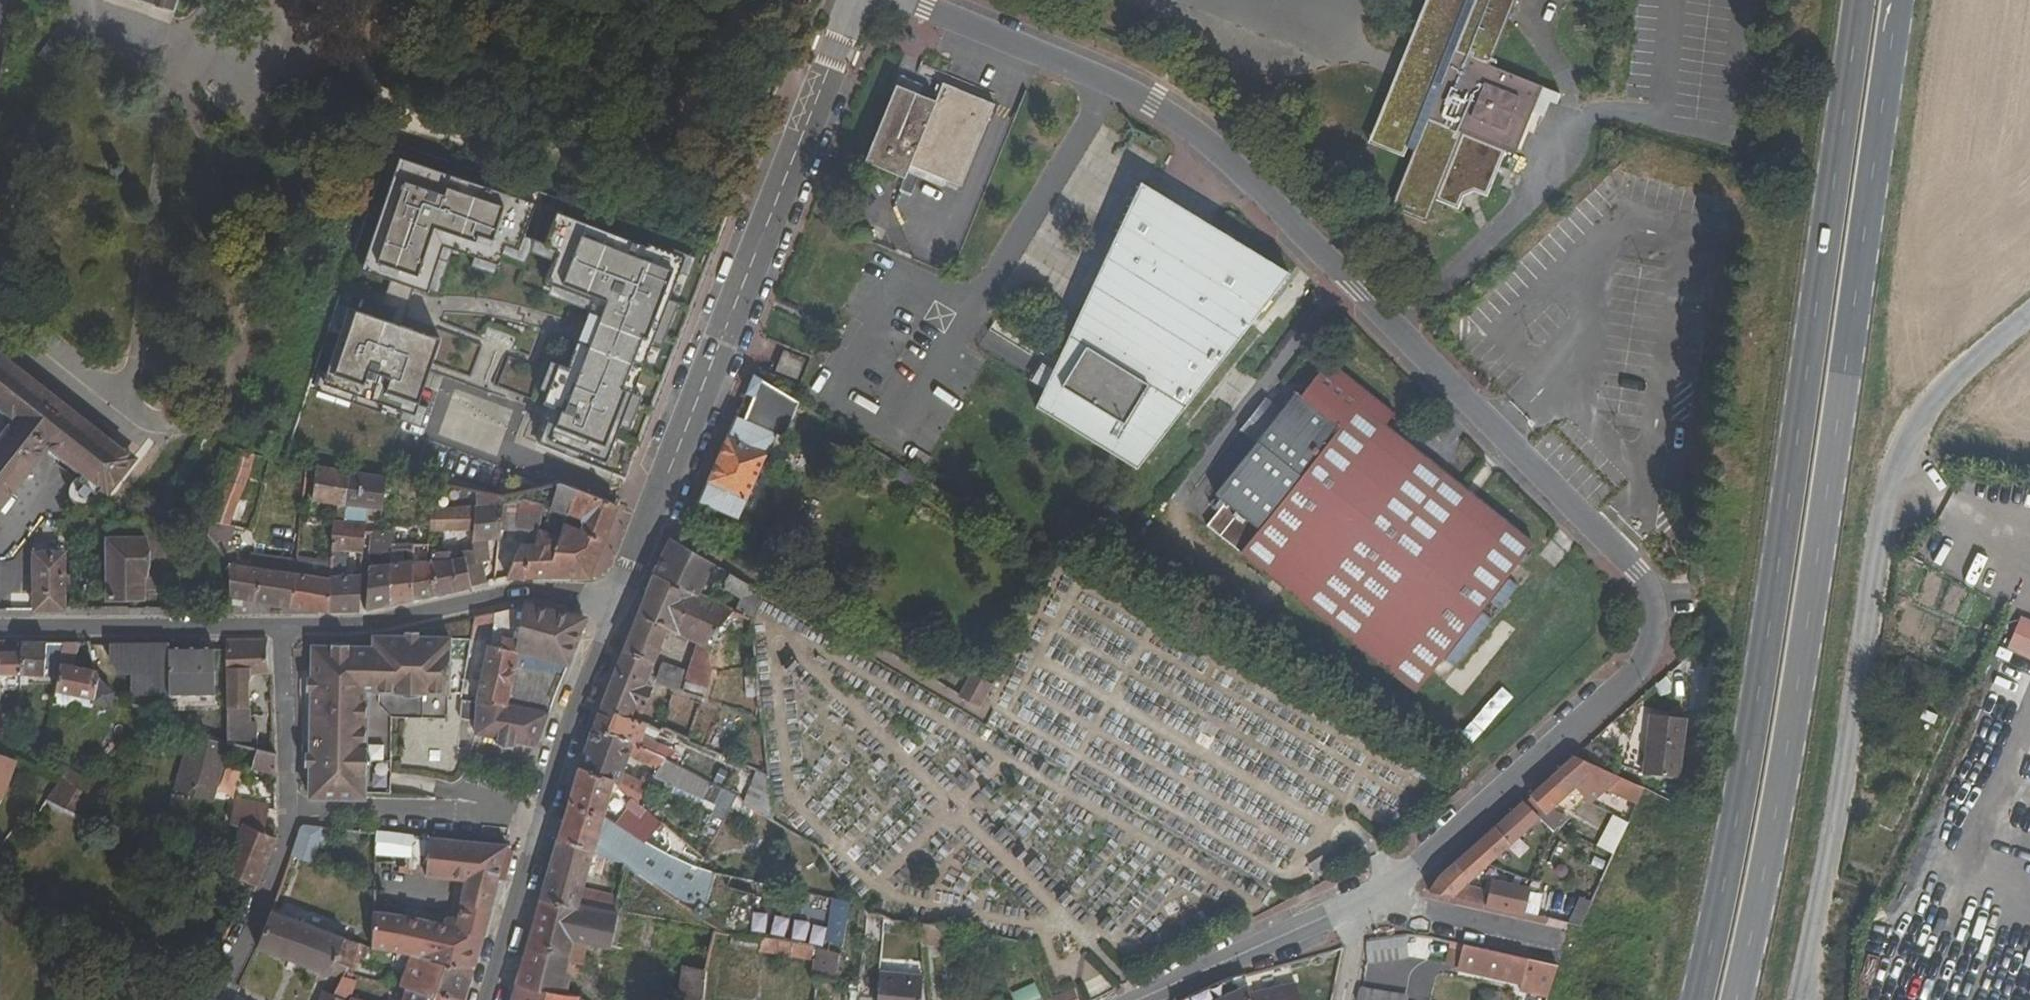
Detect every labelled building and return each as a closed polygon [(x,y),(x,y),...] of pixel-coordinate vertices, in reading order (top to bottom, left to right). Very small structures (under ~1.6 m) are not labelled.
[(174,14),(179,0),(134,0),(174,14)] [(1370,142),(1404,156),(1407,147),(1415,151),(1476,0),(1427,0),(1370,142)] [(1391,209),(1426,223),(1462,133),(1515,155),(1542,87),(1490,66),(1516,0),(1476,0),(1415,151),(1399,191),(1394,202),(1391,209)] [(910,165),(961,186),(994,104),(943,83),(936,102),(897,86),(866,162),(905,179),(910,165)] [(527,217),(396,172),(359,280),(388,290),(378,318),(347,307),(318,392),(408,423),(438,336),(400,323),(409,297),(422,301),(433,268),(443,271),(447,259),(492,275),(499,256),(512,260),(527,217)] [(1167,218),(1172,210),(1199,226),(1194,235),(1256,273),(1276,268),(1142,186),(1135,198),(1167,218)] [(1194,235),(1199,226),(1172,210),(1167,218),(1135,198),(1037,405),(1138,468),(1287,278),(1276,268),(1256,273),(1194,235)] [(623,247),(564,223),(538,288),(599,313),(573,378),(554,371),(537,412),(559,420),(548,447),(597,467),(611,432),(619,435),(631,406),(623,402),(645,349),(651,352),(667,313),(658,309),(670,281),(677,284),(684,267),(665,260),(664,263),(640,253),(637,260),(621,253),(623,247)] [(50,445),(109,492),(136,459),(0,350),(0,405),(16,418),(0,439),(0,508),(50,445)] [(777,372),(798,381),(807,361),(785,352),(777,372)] [(1396,413),(1330,359),(1302,393),(1298,389),(1283,408),(1257,442),(1216,494),(1227,503),(1208,526),(1414,692),(1534,544),(1386,424),(1396,413)] [(785,438),(799,403),(754,375),(746,394),(754,398),(745,419),(738,416),(729,437),(728,436),(700,502),(739,520),(776,434),(785,438)] [(1268,397),(1242,431),(1257,442),(1283,408),(1268,397)] [(218,546),(227,564),(228,564),(234,527),(230,525),(254,454),(236,450),(207,535),(218,546)] [(312,500),(336,504),(340,471),(336,470),(316,468),(312,500)] [(343,521),(367,525),(368,508),(383,510),(387,477),(378,476),(340,471),(336,504),(345,505),(343,521)] [(535,544),(522,545),(506,581),(543,579),(591,579),(618,506),(615,505),(561,484),(558,485),(549,509),(582,520),(584,523),(581,530),(565,524),(559,538),(538,530),(538,531),(535,544)] [(501,504),(500,528),(517,529),(521,501),(501,504)] [(538,530),(543,506),(524,501),(521,501),(517,529),(538,531),(538,530)] [(474,531),(472,551),(464,553),(465,558),(471,588),(488,584),(484,563),(490,561),(488,542),(499,539),(500,528),(501,504),(475,506),(474,531)] [(433,508),(430,531),(474,531),(475,506),(433,508)] [(364,553),(367,525),(343,521),(335,520),(333,549),(346,551),(364,553)] [(428,552),(430,537),(401,535),(401,533),(371,532),(370,554),(391,552),(416,552),(428,552)] [(109,600),(144,599),(143,575),(146,575),(145,538),(107,539),(109,600)] [(654,574),(699,596),(714,566),(671,540),(654,574)] [(331,577),(343,576),(346,551),(333,549),(331,577)] [(64,554),(35,554),(35,610),(35,612),(64,611),(64,554)] [(465,558),(429,561),(435,596),(471,588),(465,558)] [(435,596),(429,561),(416,562),(412,563),(413,601),(435,596)] [(390,605),(413,601),(412,563),(391,565),(390,605)] [(230,598),(290,608),(297,574),(228,564),(230,598)] [(366,610),(390,605),(391,565),(369,567),(366,610)] [(331,579),(297,574),(290,608),(329,613),(331,579)] [(601,709),(639,723),(654,684),(706,699),(714,673),(707,646),(734,613),(699,596),(654,574),(601,709)] [(363,575),(343,576),(331,577),(331,579),(329,613),(331,613),(360,611),(363,575)] [(734,613),(752,621),(763,594),(730,575),(723,588),(740,600),(734,613)] [(491,636),(520,641),(517,654),(567,667),(586,619),(525,605),(496,612),(491,636)] [(475,618),(471,646),(488,649),(491,636),(496,612),(475,618)] [(2021,616),(2007,650),(2029,659),(2029,619),(2021,616)] [(403,639),(375,638),(374,651),(312,648),(311,681),(408,691),(448,692),(451,641),(419,640),(419,635),(403,634),(403,639)] [(567,667),(517,654),(520,641),(491,636),(488,649),(479,685),(475,701),(487,703),(505,706),(550,714),(555,697),(567,667)] [(251,723),(250,675),(272,675),(268,640),(226,641),(228,742),(257,750),(257,724),(251,723)] [(22,644),(22,652),(22,675),(59,676),(65,643),(22,642),(22,644)] [(22,675),(22,652),(2,651),(2,644),(0,643),(0,678),(0,675),(22,675)] [(99,677),(96,670),(74,666),(81,643),(65,643),(59,676),(57,687),(54,705),(69,709),(72,696),(112,704),(114,694),(109,689),(104,683),(99,677)] [(131,676),(132,678),(163,678),(163,669),(170,669),(170,651),(170,645),(110,643),(110,661),(120,676),(131,676)] [(471,646),(465,683),(479,685),(488,649),(471,646)] [(133,696),(214,694),(214,651),(170,651),(170,669),(163,669),(163,678),(132,678),(133,696)] [(981,708),(993,685),(971,674),(959,697),(981,708)] [(760,696),(758,676),(746,677),(748,697),(760,696)] [(310,696),(308,755),(303,754),(302,771),(307,771),(306,797),(306,800),(339,804),(339,803),(362,804),(365,690),(408,691),(311,681),(304,680),(304,696),(310,696)] [(538,750),(550,714),(505,706),(500,717),(484,712),(487,703),(475,701),(472,726),(485,728),(482,739),(498,742),(518,746),(538,750)] [(484,712),(500,717),(505,706),(487,703),(484,712)] [(637,746),(666,761),(671,750),(643,737),(647,727),(639,723),(601,709),(592,730),(637,746)] [(1687,720),(1650,715),(1642,775),(1679,779),(1687,720)] [(665,790),(644,779),(643,783),(622,773),(628,757),(658,771),(655,777),(672,784),(679,767),(666,761),(637,746),(592,730),(578,771),(614,783),(634,799),(654,816),(665,790)] [(497,749),(516,752),(518,746),(498,742),(497,749)] [(175,792),(213,802),(226,757),(188,746),(175,792)] [(277,774),(276,754),(257,750),(252,768),(277,774)] [(1,800),(16,760),(1,755),(0,755),(0,800),(1,800)] [(1574,791),(1589,805),(1604,790),(1590,776),(1599,768),(1577,758),(1574,757),(1555,773),(1574,791)] [(1618,777),(1599,768),(1590,776),(1604,790),(1618,777)] [(64,777),(68,779),(89,797),(95,784),(70,770),(64,777)] [(568,806),(604,816),(607,805),(614,783),(578,771),(568,806)] [(760,772),(746,802),(772,814),(768,775),(760,772)] [(1559,830),(1568,819),(1555,808),(1574,791),(1555,773),(1523,802),(1553,831),(1554,832),(1556,828),(1559,830)] [(68,779),(64,777),(48,801),(84,818),(92,799),(89,797),(68,779)] [(1618,777),(1604,790),(1611,797),(1614,792),(1638,802),(1644,788),(1618,777)] [(634,799),(614,783),(607,805),(621,817),(634,799)] [(725,818),(737,796),(725,790),(713,812),(725,818)] [(654,816),(634,799),(621,817),(616,824),(646,843),(663,823),(654,816)] [(1488,866),(1510,846),(1503,838),(1519,823),(1546,845),(1553,831),(1523,802),(1450,866),(1469,885),(1479,875),(1488,866)] [(624,863),(644,877),(650,868),(632,854),(634,851),(598,839),(604,816),(568,806),(558,842),(594,853),(624,863)] [(632,854),(650,868),(644,877),(701,917),(717,873),(703,870),(646,843),(616,824),(604,816),(598,839),(634,851),(632,854)] [(1625,823),(1617,818),(1606,841),(1615,846),(1625,823)] [(243,827),(242,828),(263,836),(263,835),(243,827)] [(301,830),(296,842),(320,845),(323,828),(305,827),(301,830)] [(242,828),(224,874),(252,885),(258,887),(276,841),(276,839),(263,835),(263,836),(242,828)] [(377,833),(375,853),(411,858),(414,836),(377,833)] [(431,838),(427,867),(395,864),(395,876),(463,883),(498,887),(509,845),(431,838)] [(613,912),(617,895),(584,888),(594,853),(558,842),(542,897),(578,906),(613,912)] [(772,876),(791,883),(797,869),(777,861),(772,876)] [(498,887),(463,883),(458,918),(454,918),(444,921),(444,924),(395,915),(395,876),(395,864),(375,863),(372,949),(395,954),(409,956),(473,969),(498,887)] [(723,932),(701,917),(644,877),(624,863),(617,895),(613,912),(618,913),(723,932)] [(1524,868),(1508,863),(1505,873),(1521,878),(1524,868)] [(1539,865),(1532,881),(1544,885),(1550,868),(1539,865)] [(1429,892),(1454,898),(1465,887),(1469,885),(1450,866),(1439,876),(1429,892)] [(1496,880),(1495,883),(1528,889),(1532,882),(1521,878),(1505,873),(1488,866),(1479,875),(1496,880)] [(1575,910),(1568,908),(1561,925),(1580,930),(1602,882),(1589,876),(1575,910)] [(1523,916),(1528,889),(1495,883),(1492,894),(1465,887),(1454,898),(1523,916)] [(584,966),(588,946),(610,950),(618,913),(613,912),(578,906),(542,897),(521,966),(568,974),(570,964),(584,966)] [(842,943),(851,903),(838,900),(829,940),(842,943)] [(272,910),(256,949),(329,977),(335,962),(345,938),(272,910)] [(921,946),(948,948),(942,926),(919,923),(921,946)] [(1409,935),(1370,941),(1373,964),(1413,957),(1409,935)] [(358,964),(389,971),(395,954),(372,949),(345,938),(335,962),(346,966),(356,970),(358,964)] [(765,938),(762,953),(816,962),(814,978),(835,981),(841,954),(783,940),(765,938)] [(1448,965),(1535,984),(1533,992),(1548,995),(1557,966),(1453,943),(1448,965)] [(430,992),(461,999),(464,999),(473,969),(409,956),(399,987),(405,989),(429,995),(430,992)] [(568,995),(572,974),(568,974),(521,966),(515,985),(568,995)] [(706,973),(688,970),(684,999),(703,999),(706,973)] [(923,977),(880,972),(877,999),(920,999),(923,977)] [(350,997),(357,981),(342,976),(333,995),(349,999),(350,997)] [(1223,982),(1184,999),(1251,999),(1250,995),(1246,976),(1223,982)] [(1250,995),(1251,999),(1301,999),(1297,982),(1250,995)] [(525,999),(579,999),(580,998),(568,995),(515,985),(512,996),(525,999)] [(1074,990),(1078,999),(1089,999),(1085,985),(1074,990)] [(1410,999),(1363,988),(1360,999),(1410,999)] [(430,992),(429,995),(405,989),(401,999),(461,999),(430,992)] [(1031,997),(1032,999),(1053,999),(1052,998),(1049,989),(1031,997)] [(1074,990),(1052,998),(1053,999),(1078,999),(1074,990)] [(172,999),(193,999),(177,992),(172,999)]
